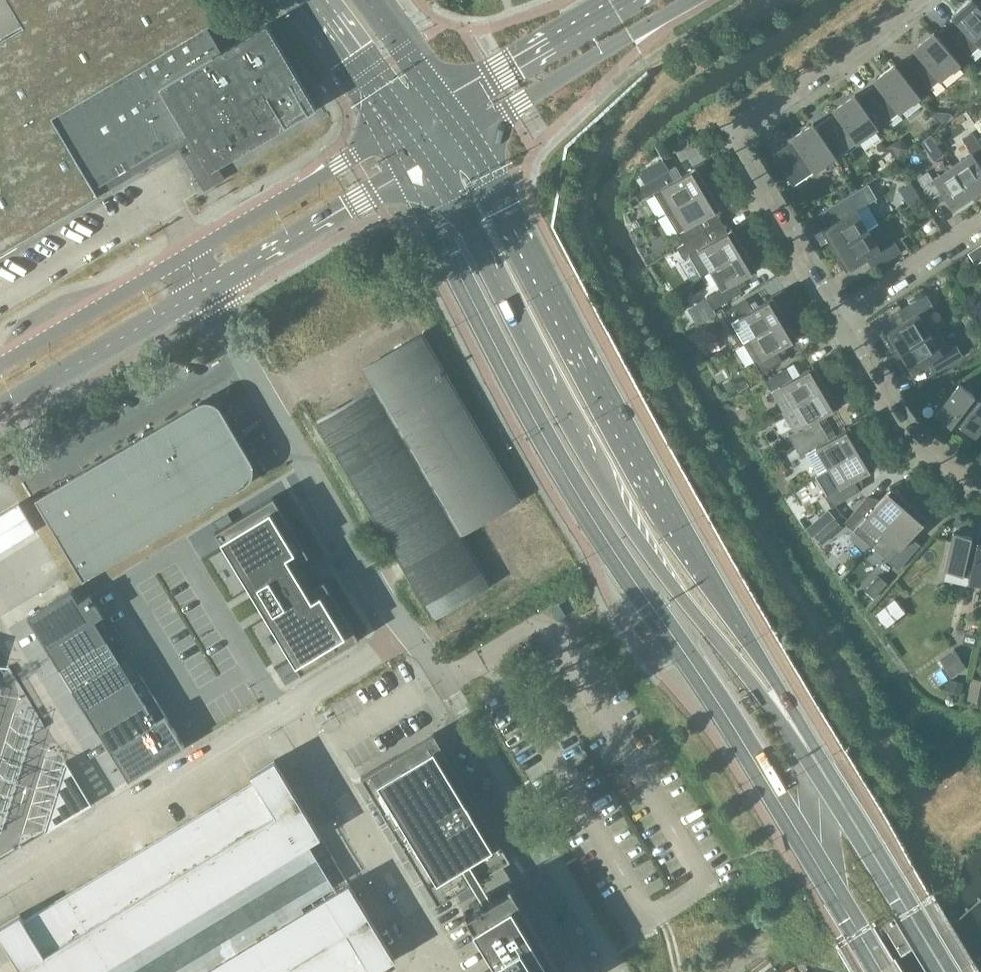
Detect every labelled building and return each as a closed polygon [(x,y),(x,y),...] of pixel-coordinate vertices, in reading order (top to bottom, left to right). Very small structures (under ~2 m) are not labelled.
[(214,15),(205,0),(0,0),(0,253),(98,196),(94,188),(187,133),(210,172),(317,109),(267,24),(231,44),(214,15)] [(937,34),(938,35),(937,36),(960,63),(980,45),(980,8),(975,2),(976,1),(975,1),(974,0),(970,0),(952,16),(954,19),(937,34)] [(938,35),(937,34),(937,35),(934,32),(920,43),(923,46),(906,61),(907,61),(930,88),(960,63),(937,36),(938,35)] [(874,80),(876,83),(866,91),(866,92),(867,92),(889,120),(920,96),(899,68),(899,67),(898,67),(896,64),(874,80)] [(816,126),(836,157),(879,128),(858,98),(859,98),(858,97),(858,98),(855,94),(841,104),(843,108),(816,126)] [(836,157),(816,126),(814,123),(799,133),(801,136),(773,155),(793,186),(836,157)] [(953,166),(975,199),(980,194),(980,144),(973,132),(963,139),(972,153),(953,166)] [(654,193),(666,213),(708,188),(695,166),(694,167),(695,168),(676,180),(669,170),(641,186),(647,197),(654,193)] [(975,199),(953,166),(934,179),(928,171),(918,178),(932,199),(942,192),(955,211),(953,212),(954,213),(975,199)] [(706,231),(700,221),(719,209),(720,211),(721,210),(708,188),(666,213),(684,243),(706,231)] [(821,229),(834,250),(868,230),(879,224),(866,203),(864,204),(858,194),(837,207),(843,218),(824,230),(822,228),(821,229)] [(684,258),(689,255),(701,275),(711,269),(745,249),(732,227),(731,228),(732,230),(712,241),(706,231),(684,243),(677,248),(684,258)] [(868,230),(834,250),(848,272),(849,272),(848,270),(867,259),(873,269),(902,252),(895,241),(880,250),(868,230)] [(976,264),(980,260),(980,245),(969,253),(976,264)] [(745,249),(711,269),(722,289),(707,298),(714,309),(743,292),(736,282),(756,270),(757,272),(758,271),(745,249)] [(883,332),(896,354),(938,329),(926,309),(933,305),(927,294),(898,311),(905,322),(885,333),(884,331),(883,332)] [(743,343),(786,318),(772,296),(771,296),(772,298),(753,309),(747,299),(725,312),(731,322),(727,324),(739,345),(743,343)] [(799,340),(786,318),(743,343),(762,373),(783,360),(777,350),(796,338),(797,340),(799,340)] [(938,329),(896,354),(909,376),(910,375),(909,374),(929,362),(935,373),(964,356),(957,345),(950,349),(938,329)] [(317,420),(433,617),(490,583),(461,533),(519,499),(422,334),(364,368),(374,386),(317,420)] [(787,367),(766,380),(784,411),(792,406),(826,386),(813,364),(812,365),(813,366),(794,378),(787,367)] [(955,422),(975,437),(980,430),(980,399),(980,400),(960,384),(936,415),(952,427),(955,422)] [(804,426),(789,435),(795,446),(824,429),(818,418),(837,407),(838,409),(839,408),(826,386),(792,406),(804,426)] [(86,578),(243,485),(247,483),(249,479),(251,476),(252,471),(253,468),(252,463),(250,460),(221,409),(198,403),(39,497),(39,496),(35,498),(37,501),(38,501),(82,577),(81,577),(83,580),(86,578)] [(824,429),(795,446),(802,456),(806,454),(818,473),(863,447),(848,426),(849,428),(830,439),(824,429)] [(863,447),(818,473),(828,485),(832,492),(825,496),(832,507),(860,490),(854,480),(874,468),(875,470),(876,469),(863,447)] [(909,503),(890,486),(889,487),(891,489),(876,506),(867,498),(845,522),(854,531),(857,528),(874,544),(883,533),(909,503)] [(297,574),(295,571),(300,568),(299,568),(298,568),(295,563),(309,555),(274,496),(215,532),(301,674),(359,638),(324,580),(310,588),(307,583),(308,583),(308,582),(303,585),(301,581),(297,574)] [(0,512),(0,550),(36,529),(19,500),(0,512)] [(883,533),(891,540),(885,547),(895,555),(889,561),(899,570),(921,545),(911,537),(926,520),(928,521),(929,520),(909,503),(883,533)] [(825,527),(826,526),(834,519),(827,512),(818,519),(825,527)] [(842,527),(836,519),(829,524),(836,532),(842,527)] [(980,585),(980,545),(971,543),(973,537),(954,533),(945,570),(970,576),(968,582),(980,585)] [(79,599),(73,589),(37,610),(137,775),(181,748),(88,594),(79,599)] [(475,881),(483,876),(510,859),(434,733),(361,777),(380,809),(389,822),(410,857),(419,872),(438,903),(475,881)] [(255,781),(25,920),(21,914),(0,927),(0,933),(24,971),(98,971),(322,836),(276,760),(252,774),(255,781)] [(66,761),(45,832),(61,822),(60,821),(76,812),(76,813),(92,804),(83,788),(81,789),(72,773),(73,773),(66,761)] [(202,971),(361,971),(368,967),(371,971),(375,971),(396,959),(350,882),(202,971)] [(488,902),(468,914),(466,911),(464,912),(496,965),(484,971),(563,971),(510,884),(508,885),(510,889),(496,898),(488,902)]
